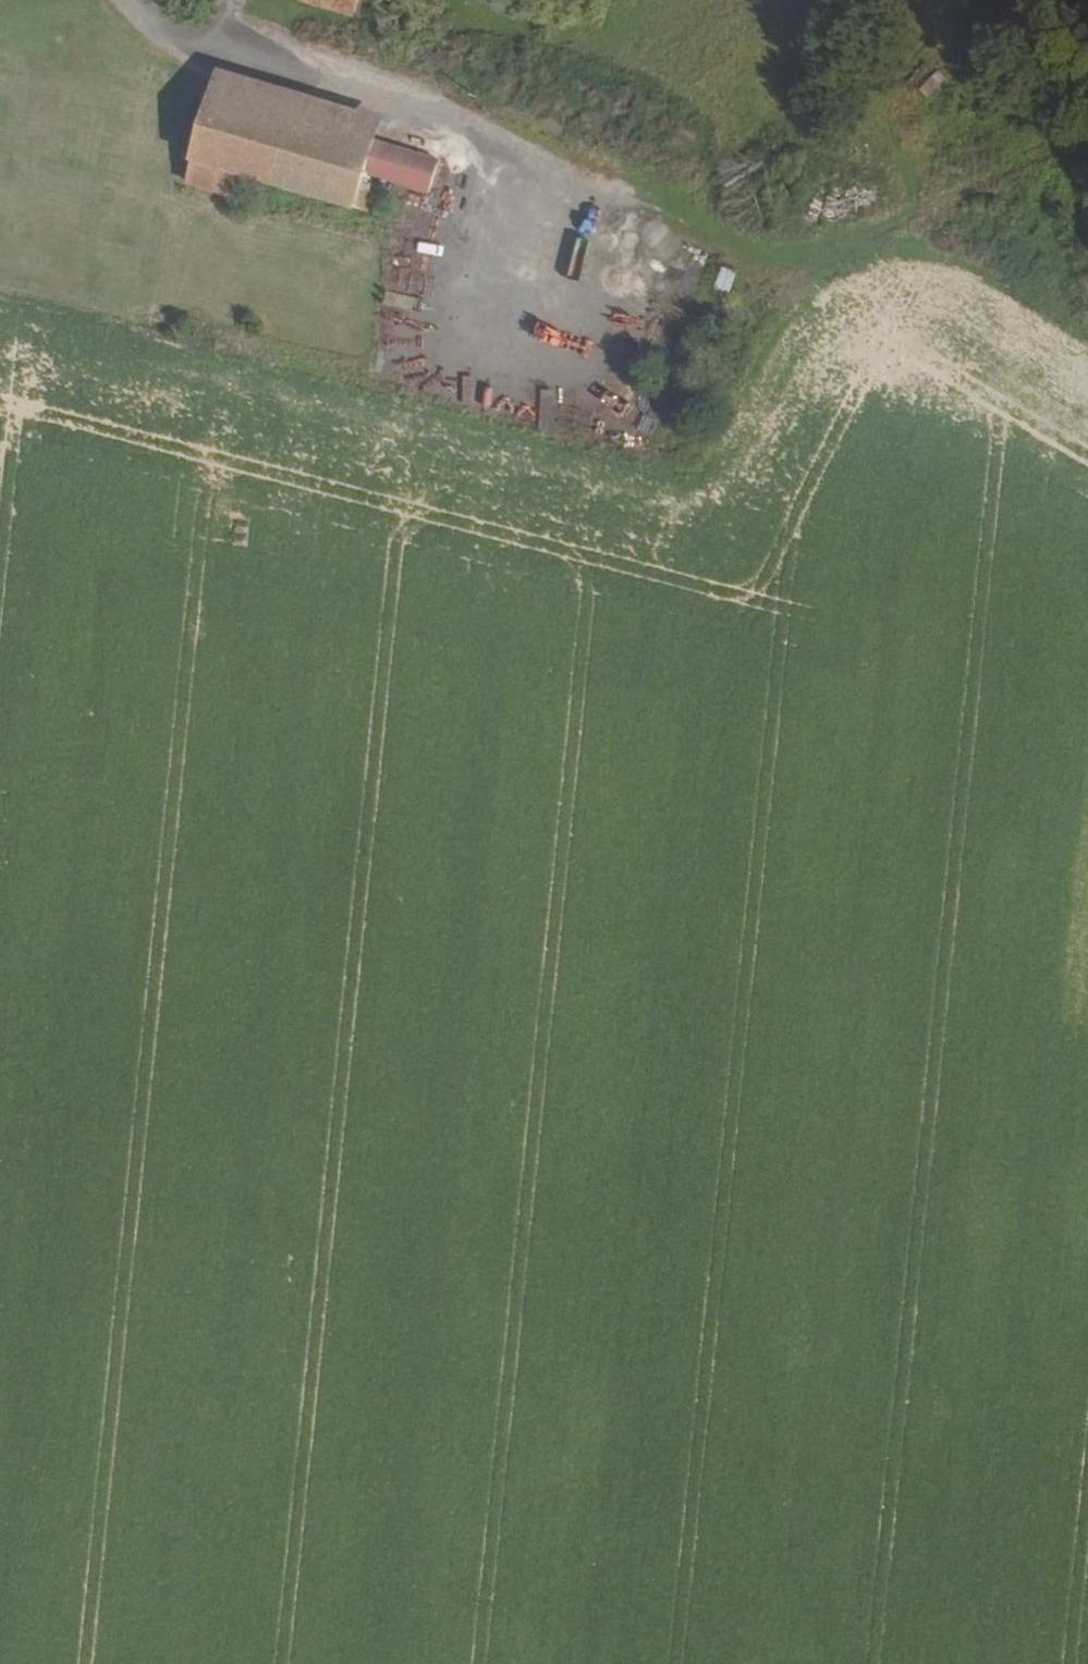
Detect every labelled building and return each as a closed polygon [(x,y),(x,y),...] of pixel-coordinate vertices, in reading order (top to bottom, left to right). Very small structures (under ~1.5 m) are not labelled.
[(904,84),(916,92),(932,69),(921,61),(904,84)] [(345,178),(184,132),(166,205),(347,256),(358,220),(399,230),(409,198),(345,178)] [(711,290),(728,292),(731,270),(714,268),(711,290)] [(494,369),(492,402),(509,402),(510,370),(494,369)]
